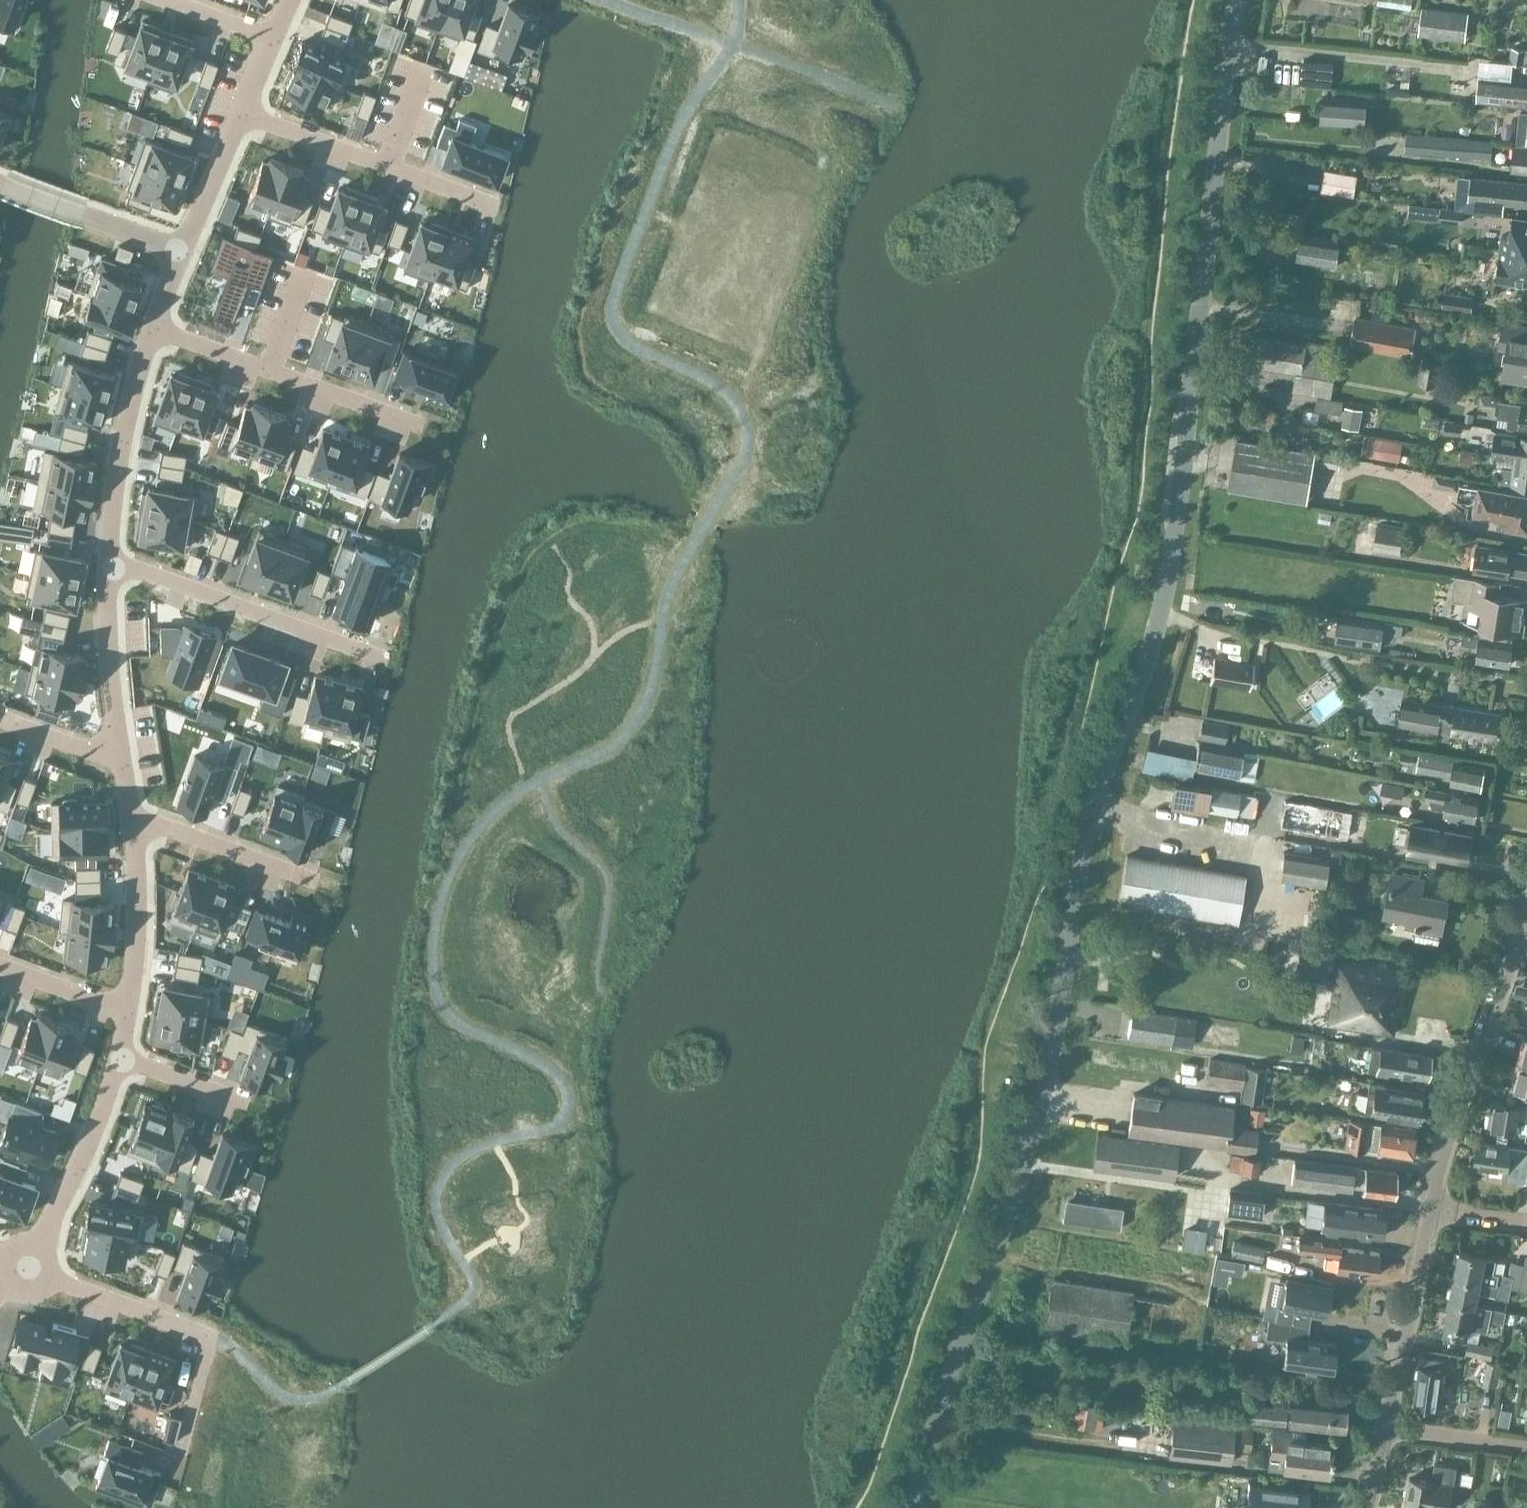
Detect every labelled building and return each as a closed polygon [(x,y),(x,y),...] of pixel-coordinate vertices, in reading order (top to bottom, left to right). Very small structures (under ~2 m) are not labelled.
[(11,33),(15,20),(16,21),(17,19),(16,19),(20,8),(21,9),(21,7),(20,7),(23,0),(0,0),(0,29),(11,33)] [(361,0),(384,9),(386,5),(397,9),(401,0),(361,0)] [(405,14),(416,18),(415,22),(438,30),(448,0),(410,0),(405,14)] [(438,30),(460,38),(461,35),(473,39),(482,15),(470,11),(474,0),(448,0),(438,30)] [(487,25),(478,49),(492,53),(493,50),(520,60),(525,47),(529,48),(536,29),(532,28),(537,15),(528,12),(528,11),(517,7),(508,4),(499,29),(487,25)] [(1466,41),(1469,13),(1423,7),(1419,35),(1466,41)] [(329,13),(325,25),(349,33),(353,21),(329,13)] [(143,21),(125,69),(149,77),(150,78),(167,30),(161,28),(161,27),(143,21)] [(325,25),(321,36),(321,37),(337,43),(344,45),(349,33),(325,25)] [(114,26),(106,49),(118,54),(126,30),(114,26)] [(149,77),(148,81),(173,90),(192,39),(174,32),(174,33),(167,30),(150,78),(149,77)] [(378,36),(376,43),(387,47),(390,40),(378,36)] [(303,41),(293,61),(296,63),(295,65),(338,85),(337,86),(341,88),(352,64),(333,55),(337,43),(321,37),(317,48),(303,41)] [(1526,50),(1512,48),(1510,62),(1525,64),(1526,50)] [(207,60),(198,83),(210,88),(219,64),(207,60)] [(473,63),(468,76),(473,78),(478,65),(473,63)] [(290,68),(284,81),(287,82),(285,88),(307,99),(306,102),(318,108),(320,105),(327,108),(337,86),(338,85),(295,65),(293,70),(290,68)] [(1481,75),(1478,102),(1526,107),(1526,80),(1481,75)] [(1390,87),(1389,93),(1409,95),(1410,89),(1390,87)] [(364,91),(356,115),(368,119),(376,95),(364,91)] [(1367,126),(1369,102),(1369,101),(1324,97),(1322,123),(1367,126)] [(1519,112),(1516,142),(1526,143),(1526,113),(1519,112)] [(477,125),(460,119),(456,128),(445,124),(437,146),(448,151),(444,162),(497,181),(506,155),(470,142),(477,125)] [(170,125),(166,137),(189,146),(194,134),(170,125)] [(1448,138),(1447,155),(1493,159),(1495,143),(1448,138)] [(149,140),(140,165),(188,183),(194,166),(189,164),(192,156),(149,140)] [(1515,147),(1513,171),(1526,172),(1526,148),(1515,147)] [(263,161),(249,200),(270,208),(271,209),(287,164),(271,158),(269,163),(263,161)] [(270,208),(267,216),(291,224),(292,221),(304,225),(313,201),(301,197),(308,177),(302,175),(303,170),(287,164),(271,209),(270,208)] [(140,165),(126,201),(150,210),(154,198),(179,207),(188,183),(140,165)] [(1354,196),(1357,176),(1324,170),(1321,191),(1354,196)] [(1469,212),(1503,215),(1504,203),(1526,206),(1526,183),(1473,178),(1472,178),(1470,200),(1469,212)] [(320,204),(311,228),(323,232),(322,236),(344,244),(363,192),(348,186),(346,191),(339,188),(332,208),(320,204)] [(363,192),(344,244),(367,252),(368,248),(380,253),(388,229),(377,225),(384,205),(377,202),(378,197),(363,192)] [(1411,203),(1409,216),(1441,221),(1461,224),(1462,212),(1463,209),(1455,208),(1442,207),(1411,203)] [(1526,253),(1526,220),(1512,218),(1511,224),(1510,224),(1508,236),(1504,235),(1502,249),(1526,253)] [(396,219),(388,243),(400,247),(408,223),(396,219)] [(421,223),(404,270),(424,277),(430,279),(431,276),(430,275),(448,227),(436,223),(431,221),(430,226),(421,223)] [(238,226),(233,238),(257,247),(261,235),(238,226)] [(448,227),(430,275),(431,276),(467,289),(475,265),(464,261),(473,236),(456,230),(456,231),(448,228),(449,228),(448,227)] [(264,283),(274,254),(257,247),(233,238),(224,235),(212,268),(229,274),(215,314),(223,317),(234,321),(241,302),(248,282),(250,278),(263,283),(264,283)] [(1338,266),(1341,241),(1303,236),(1299,260),(1338,266)] [(134,250),(120,245),(115,257),(129,262),(134,250)] [(82,247),(79,255),(87,258),(90,250),(82,247)] [(1502,249),(1497,281),(1526,285),(1526,253),(1502,249)] [(102,258),(89,294),(92,295),(93,294),(113,302),(133,309),(135,304),(138,305),(143,293),(139,291),(141,285),(122,278),(126,266),(102,258)] [(1473,312),(1474,297),(1446,293),(1443,309),(1473,312)] [(92,295),(84,318),(97,322),(94,332),(112,338),(115,329),(128,334),(135,313),(132,311),(133,309),(113,302),(93,294),(92,295)] [(332,314),(323,337),(335,342),(328,361),(335,364),(334,369),(349,374),(368,322),(345,314),(344,318),(332,314)] [(1411,358),(1416,328),(1355,317),(1349,346),(1411,358)] [(368,322),(349,374),(364,380),(366,375),(373,378),(380,358),(392,362),(401,339),(389,334),(390,330),(368,322)] [(1501,342),(1509,343),(1504,379),(1526,383),(1526,327),(1504,323),(1501,342)] [(88,330),(84,342),(108,350),(112,338),(94,332),(88,330)] [(1252,335),(1248,362),(1297,372),(1293,391),(1331,398),(1340,348),(1308,342),(1307,344),(1252,335)] [(84,342),(81,354),(104,362),(108,350),(84,342)] [(404,351),(395,377),(400,379),(429,389),(426,398),(445,404),(457,370),(406,352),(404,351)] [(69,361),(62,385),(109,399),(111,392),(112,392),(112,391),(111,391),(113,385),(114,385),(114,384),(113,384),(116,375),(69,361)] [(1422,363),(1419,383),(1435,385),(1438,366),(1422,363)] [(171,374),(154,421),(178,430),(180,423),(179,422),(187,400),(196,377),(179,371),(177,376),(171,374)] [(187,400),(179,422),(180,423),(201,430),(199,434),(212,438),(221,415),(209,410),(216,390),(210,388),(212,383),(196,377),(187,400)] [(62,385),(55,410),(103,423),(105,413),(106,413),(105,413),(107,407),(108,407),(108,406),(107,406),(109,399),(62,385)] [(1523,405),(1523,403),(1500,400),(1497,417),(1509,419),(1507,427),(1519,429),(1519,428),(1526,429),(1526,405),(1523,405)] [(227,421),(218,445),(231,450),(232,446),(254,454),(270,409),(254,403),(252,408),(246,406),(239,425),(227,421)] [(1347,406),(1343,426),(1360,429),(1364,409),(1347,406)] [(270,409),(254,454),(275,461),(274,465),(287,470),(295,446),(284,442),(291,422),(285,420),(286,415),(270,409)] [(1466,412),(1465,421),(1472,422),(1474,413),(1466,412)] [(1445,421),(1444,432),(1457,434),(1458,423),(1445,421)] [(64,423),(61,436),(86,442),(89,429),(64,423)] [(304,446),(295,470),(307,475),(308,471),(330,479),(332,480),(347,437),(340,435),(339,434),(339,435),(333,433),(334,432),(333,432),(323,429),(315,451),(304,446)] [(1496,432),(1495,434),(1492,455),(1512,458),(1513,452),(1515,452),(1514,459),(1526,461),(1526,436),(1496,432)] [(1400,462),(1403,442),(1361,434),(1358,454),(1400,462)] [(61,436),(58,447),(83,453),(85,443),(86,442),(61,436)] [(330,479),(329,483),(365,496),(374,472),(362,468),(370,446),(361,443),(361,442),(360,442),(360,443),(354,440),(353,439),(353,440),(347,437),(332,480),(330,479)] [(1238,440),(1230,488),(1307,500),(1313,464),(1340,469),(1342,455),(1315,451),(1315,452),(1310,452),(1302,450),(1238,440)] [(184,467),(187,455),(162,451),(160,463),(184,467)] [(380,462),(370,488),(417,505),(432,464),(397,451),(391,466),(380,462)] [(45,452),(39,480),(93,491),(93,490),(92,490),(94,481),(95,481),(95,480),(94,479),(95,478),(92,478),(93,471),(94,471),(95,470),(94,470),(95,462),(90,461),(90,460),(88,460),(88,461),(45,452)] [(1514,459),(1513,468),(1502,466),(1500,481),(1510,482),(1526,485),(1526,461),(1514,459)] [(159,467),(157,475),(182,480),(183,475),(184,467),(160,463),(159,467)] [(1451,477),(1449,488),(1459,490),(1461,479),(1451,477)] [(39,480),(34,507),(77,516),(77,517),(78,517),(84,518),(85,510),(86,511),(87,509),(86,509),(87,502),(90,503),(90,501),(91,502),(91,500),(90,500),(92,491),(93,491),(39,480)] [(1479,486),(1462,483),(1459,501),(1470,503),(1468,518),(1472,521),(1476,518),(1475,516),(1476,514),(1499,519),(1498,527),(1526,533),(1526,496),(1481,486),(1481,487),(1479,486)] [(143,493),(140,512),(141,512),(167,516),(194,521),(199,496),(149,488),(148,494),(143,493)] [(141,512),(136,537),(160,541),(159,545),(175,547),(176,544),(190,546),(194,521),(167,516),(141,512)] [(50,518),(48,530),(73,534),(75,522),(50,518)] [(1403,526),(1381,523),(1380,525),(1376,550),(1401,554),(1405,529),(1402,528),(1403,526)] [(219,556),(228,532),(216,528),(207,552),(219,556)] [(48,530),(46,543),(65,546),(71,547),(73,534),(48,530)] [(259,530),(240,582),(257,588),(257,587),(264,589),(264,590),(265,591),(275,565),(284,539),(259,530)] [(239,537),(228,532),(219,556),(231,560),(239,537)] [(275,565),(265,591),(281,596),(283,592),(292,595),(309,548),(284,539),(275,565)] [(333,608),(344,612),(370,622),(371,622),(393,561),(388,559),(342,542),(330,573),(331,573),(331,572),(345,577),(336,601),(333,608)] [(1477,544),(1473,568),(1526,576),(1526,552),(1477,544)] [(35,549),(30,572),(57,578),(84,583),(88,567),(83,566),(85,559),(69,556),(63,554),(35,549)] [(190,552),(184,569),(197,574),(197,573),(203,557),(190,552)] [(319,568),(310,592),(322,596),(330,573),(319,568)] [(30,572),(26,596),(75,606),(76,598),(81,599),(84,583),(57,578),(30,572)] [(1526,610),(1526,601),(1500,596),(1502,583),(1476,578),(1456,575),(1452,598),(1471,600),(1469,609),(1478,611),(1476,625),(1523,633),(1526,610)] [(46,608),(43,620),(67,626),(70,614),(46,608)] [(1381,648),(1385,621),(1341,615),(1337,642),(1381,648)] [(43,620),(40,632),(64,638),(65,638),(67,626),(43,620)] [(215,636),(185,625),(183,632),(176,630),(176,626),(162,627),(162,651),(174,655),(170,667),(200,678),(215,636)] [(36,645),(31,668),(84,681),(86,672),(88,664),(84,663),(85,656),(61,650),(64,638),(40,632),(37,645),(36,645)] [(1510,665),(1514,641),(1465,633),(1462,650),(1479,653),(1478,660),(1510,665)] [(253,650),(233,643),(221,675),(265,691),(259,707),(281,715),(295,676),(282,671),(286,662),(266,655),(266,654),(263,653),(256,651),(253,649),(253,650)] [(1249,691),(1254,664),(1215,657),(1210,684),(1249,691)] [(31,668),(25,691),(42,695),(40,701),(35,713),(59,722),(63,710),(62,710),(65,701),(74,703),(76,696),(80,697),(84,681),(31,668)] [(297,694),(291,719),(303,722),(304,719),(321,723),(327,725),(328,725),(340,682),(332,680),(332,679),(332,680),(331,680),(326,678),(325,677),(325,678),(315,675),(309,697),(297,694)] [(327,725),(325,732),(350,739),(351,735),(363,739),(370,714),(358,711),(364,688),(354,686),(354,685),(353,685),(353,686),(347,684),(348,683),(347,683),(347,684),(340,682),(328,725),(327,725)] [(379,685),(377,693),(387,696),(389,688),(379,685)] [(1442,706),(1404,699),(1400,724),(1439,730),(1440,725),(1454,727),(1453,732),(1496,740),(1501,716),(1456,709),(1457,706),(1443,704),(1442,706)] [(200,707),(196,718),(207,723),(211,711),(200,707)] [(1224,742),(1225,737),(1228,722),(1204,718),(1200,737),(1224,742)] [(1260,755),(1200,742),(1197,758),(1172,754),(1167,776),(1193,781),(1195,768),(1254,780),(1260,755)] [(1368,744),(1367,756),(1381,758),(1383,746),(1368,744)] [(1402,752),(1401,762),(1414,764),(1416,754),(1402,752)] [(7,810),(15,786),(3,781),(12,757),(0,753),(0,807),(7,810)] [(1481,789),(1485,766),(1420,754),(1417,769),(1453,776),(1451,784),(1481,789)] [(222,765),(195,755),(177,803),(206,814),(213,796),(216,788),(229,793),(238,767),(224,761),(222,765)] [(316,765),(312,776),(326,781),(330,771),(316,765)] [(37,781),(25,777),(16,800),(28,805),(37,781)] [(1253,816),(1256,796),(1254,795),(1240,792),(1211,787),(1174,781),(1171,805),(1207,810),(1207,809),(1236,815),(1236,814),(1253,816)] [(1393,784),(1391,796),(1403,798),(1405,786),(1393,784)] [(279,785),(261,832),(267,835),(266,838),(279,843),(280,839),(285,841),(291,823),(298,805),(299,805),(302,798),(303,794),(279,785)] [(91,786),(63,787),(64,827),(104,826),(103,798),(91,798),(91,786)] [(240,787),(231,810),(243,815),(252,791),(240,787)] [(1475,821),(1480,797),(1428,787),(1426,798),(1432,799),(1430,807),(1445,809),(1444,815),(1475,821)] [(291,823),(285,841),(287,842),(286,845),(291,847),(307,853),(316,830),(327,834),(328,831),(340,835),(347,816),(335,812),(336,810),(302,798),(299,805),(298,805),(291,823)] [(1350,812),(1286,802),(1282,826),(1364,840),(1369,810),(1351,806),(1350,812)] [(104,826),(64,827),(65,867),(93,866),(93,853),(105,853),(104,826)] [(1468,860),(1473,837),(1414,826),(1408,855),(1443,862),(1444,856),(1468,860)] [(1333,850),(1331,861),(1340,863),(1342,852),(1333,850)] [(1326,887),(1331,860),(1286,852),(1281,879),(1326,887)] [(1119,902),(1208,917),(1216,870),(1127,855),(1119,902)] [(1393,873),(1385,915),(1401,918),(1402,915),(1410,917),(1408,926),(1419,928),(1417,939),(1440,943),(1442,932),(1448,899),(1421,894),(1424,879),(1420,879),(1422,868),(1405,865),(1403,875),(1393,873)] [(101,866),(76,867),(76,879),(101,879),(101,866)] [(175,908),(171,919),(194,927),(212,878),(205,875),(204,875),(199,873),(199,872),(198,872),(198,873),(189,869),(179,895),(176,894),(171,906),(175,908)] [(1216,870),(1208,917),(1238,922),(1247,875),(1216,870)] [(195,928),(191,939),(213,948),(217,936),(218,936),(236,886),(226,883),(226,882),(226,883),(220,881),(220,880),(219,880),(212,878),(194,927),(195,928)] [(101,879),(76,879),(76,892),(101,891),(101,879)] [(63,900),(60,929),(68,930),(68,929),(114,934),(114,933),(115,925),(116,923),(115,923),(115,922),(112,921),(113,915),(114,915),(114,913),(113,913),(114,906),(108,905),(108,904),(107,904),(107,905),(63,900)] [(240,903),(231,926),(243,931),(252,907),(240,903)] [(270,903),(257,941),(294,955),(308,917),(270,903)] [(14,904),(5,927),(17,931),(26,908),(14,904)] [(68,930),(65,957),(79,959),(78,963),(94,964),(95,960),(101,961),(101,962),(102,962),(102,961),(108,962),(109,955),(110,955),(110,953),(109,953),(110,946),(112,946),(112,945),(113,945),(113,944),(112,943),(113,935),(114,935),(114,934),(68,929),(68,930)] [(1329,969),(1333,950),(1301,944),(1297,963),(1329,969)] [(176,963),(201,967),(203,955),(202,955),(178,950),(176,963)] [(237,953),(228,976),(244,981),(252,958),(237,953)] [(1394,1034),(1404,971),(1337,960),(1327,1024),(1394,1034)] [(176,963),(174,975),(198,980),(201,967),(176,963)] [(158,994),(155,1011),(209,1020),(214,994),(164,985),(163,995),(158,994)] [(1133,1008),(1128,1035),(1192,1045),(1196,1019),(1197,1018),(1133,1008)] [(153,1020),(150,1037),(205,1046),(209,1020),(155,1011),(155,1012),(154,1020),(153,1020)] [(32,1017),(16,1060),(38,1068),(56,1020),(40,1014),(38,1019),(32,1017)] [(0,1037),(0,1042),(10,1045),(19,1022),(7,1017),(0,1037)] [(56,1020),(38,1068),(61,1077),(77,1033),(70,1031),(72,1026),(56,1020)] [(244,1033),(239,1047),(250,1051),(241,1076),(271,1086),(275,1073),(279,1074),(285,1056),(281,1054),(287,1037),(247,1023),(244,1033)] [(232,1029),(223,1052),(235,1057),(239,1047),(244,1033),(232,1029)] [(1293,1035),(1290,1050),(1302,1052),(1305,1037),(1293,1035)] [(1524,1038),(1518,1064),(1526,1066),(1526,1038),(1524,1038)] [(1352,1043),(1351,1053),(1363,1055),(1365,1045),(1352,1043)] [(83,1045),(74,1069),(86,1073),(95,1050),(83,1045)] [(1428,1079),(1431,1056),(1380,1048),(1380,1047),(1372,1046),(1368,1070),(1376,1071),(1376,1074),(1388,1076),(1388,1073),(1428,1079)] [(1243,1088),(1247,1063),(1210,1058),(1207,1082),(1243,1088)] [(1498,1060),(1495,1070),(1505,1072),(1515,1075),(1518,1065),(1508,1063),(1498,1060)] [(1518,1064),(1518,1065),(1515,1075),(1511,1090),(1526,1094),(1526,1066),(1518,1064)] [(1248,1066),(1243,1099),(1262,1102),(1267,1069),(1248,1066)] [(1420,1122),(1424,1095),(1384,1089),(1385,1085),(1369,1083),(1364,1113),(1420,1122)] [(1252,1152),(1255,1129),(1228,1126),(1231,1108),(1133,1094),(1128,1132),(1225,1146),(1224,1148),(1252,1152)] [(13,1100),(0,1136),(0,1145),(44,1161),(55,1131),(36,1124),(41,1111),(13,1100)] [(1526,1113),(1526,1107),(1493,1102),(1489,1129),(1516,1133),(1518,1117),(1526,1119),(1526,1113)] [(132,1141),(128,1152),(152,1160),(169,1113),(165,1111),(166,1108),(153,1103),(152,1106),(145,1104),(137,1128),(133,1127),(129,1139),(132,1141)] [(1251,1107),(1249,1123),(1263,1124),(1265,1109),(1251,1107)] [(169,1113),(152,1160),(175,1169),(177,1165),(188,1169),(197,1145),(185,1141),(194,1118),(173,1110),(172,1114),(169,1113)] [(1412,1157),(1416,1129),(1380,1124),(1380,1123),(1371,1122),(1371,1121),(1349,1118),(1344,1148),(1367,1151),(1367,1150),(1412,1157)] [(202,1152),(193,1176),(205,1181),(204,1185),(205,1185),(228,1194),(237,1168),(245,1171),(255,1145),(223,1133),(214,1157),(213,1156),(202,1152)] [(1173,1178),(1178,1145),(1098,1133),(1094,1166),(1173,1178)] [(1524,1181),(1526,1181),(1526,1149),(1478,1142),(1475,1166),(1503,1170),(1502,1178),(1524,1181)] [(1232,1153),(1230,1169),(1260,1173),(1262,1158),(1232,1153)] [(9,1214),(10,1210),(25,1216),(36,1185),(15,1178),(19,1164),(0,1157),(0,1210),(9,1214)] [(1393,1196),(1396,1172),(1294,1159),(1291,1182),(1350,1190),(1352,1178),(1364,1179),(1363,1191),(1393,1196)] [(121,1172),(116,1183),(140,1192),(144,1180),(121,1172)] [(116,1183),(112,1195),(136,1204),(140,1192),(116,1183)] [(1289,1222),(1291,1206),(1263,1202),(1264,1193),(1229,1189),(1226,1215),(1249,1218),(1248,1227),(1268,1230),(1269,1220),(1289,1222)] [(1065,1220),(1120,1228),(1123,1209),(1068,1201),(1065,1220)] [(1385,1209),(1324,1202),(1320,1230),(1381,1238),(1385,1209)] [(90,1203),(85,1225),(89,1226),(88,1229),(130,1237),(130,1238),(138,1240),(143,1214),(90,1203)] [(84,1233),(81,1246),(85,1247),(83,1253),(108,1258),(107,1262),(121,1264),(121,1261),(125,1262),(130,1238),(130,1237),(88,1229),(87,1233),(84,1233)] [(1377,1275),(1379,1253),(1339,1248),(1340,1241),(1301,1237),(1299,1252),(1339,1257),(1337,1270),(1377,1275)] [(184,1242),(175,1266),(181,1268),(187,1270),(178,1295),(186,1299),(198,1303),(206,1306),(211,1293),(215,1294),(222,1275),(218,1274),(224,1257),(188,1244),(184,1242)] [(1261,1262),(1264,1249),(1234,1242),(1231,1255),(1261,1262)] [(164,1248),(155,1272),(167,1276),(176,1253),(164,1248)] [(1512,1288),(1514,1276),(1495,1272),(1497,1259),(1487,1258),(1460,1252),(1455,1276),(1512,1288)] [(1218,1256),(1215,1270),(1242,1275),(1244,1261),(1218,1256)] [(1524,1262),(1519,1287),(1526,1288),(1526,1263),(1524,1262)] [(1512,1288),(1455,1276),(1451,1300),(1477,1305),(1479,1294),(1509,1300),(1512,1288)] [(1126,1326),(1131,1296),(1131,1292),(1052,1279),(1045,1326),(1124,1339),(1126,1326)] [(1311,1314),(1325,1317),(1331,1287),(1287,1279),(1282,1307),(1278,1306),(1275,1319),(1309,1326),(1311,1314)] [(1447,1324),(1446,1333),(1469,1338),(1471,1328),(1481,1330),(1484,1318),(1505,1322),(1507,1310),(1477,1305),(1451,1300),(1446,1323),(1447,1324)] [(22,1319),(14,1350),(16,1350),(15,1354),(36,1360),(38,1354),(45,1356),(44,1362),(74,1369),(68,1385),(70,1385),(86,1340),(75,1337),(77,1329),(54,1323),(52,1329),(45,1327),(45,1325),(22,1319)] [(1269,1319),(1267,1336),(1287,1339),(1284,1364),(1332,1370),(1335,1344),(1307,1340),(1309,1326),(1275,1319),(1269,1319)] [(1468,1344),(1466,1353),(1492,1359),(1494,1346),(1469,1341),(1468,1344)] [(90,1342),(82,1366),(93,1370),(102,1347),(90,1342)] [(121,1344),(105,1387),(130,1396),(147,1348),(131,1342),(129,1347),(121,1344)] [(147,1348),(130,1396),(166,1409),(174,1385),(163,1381),(172,1357),(147,1348)] [(1439,1408),(1446,1360),(1422,1357),(1415,1405),(1439,1408)] [(1495,1388),(1501,1365),(1488,1362),(1483,1385),(1495,1388)] [(1345,1432),(1348,1405),(1290,1398),(1287,1426),(1345,1432)] [(1247,1404),(1245,1421),(1286,1426),(1288,1409),(1247,1404)] [(1088,1406),(1084,1428),(1094,1429),(1098,1407),(1088,1406)] [(170,1414),(163,1438),(176,1442),(182,1417),(170,1414)] [(1233,1449),(1235,1422),(1174,1416),(1170,1456),(1232,1464),(1233,1449)] [(1235,1422),(1233,1447),(1249,1449),(1252,1431),(1252,1422),(1245,1421),(1240,1421),(1235,1420),(1235,1422)] [(1331,1475),(1333,1443),(1307,1441),(1308,1432),(1273,1428),(1272,1435),(1270,1456),(1284,1458),(1283,1471),(1331,1475)] [(108,1454),(96,1486),(130,1499),(134,1490),(152,1497),(161,1473),(139,1465),(144,1453),(109,1440),(104,1453),(108,1454)] [(1452,1467),(1436,1464),(1433,1482),(1410,1478),(1405,1507),(1450,1507),(1454,1484),(1450,1484),(1452,1467)] [(1246,1503),(1255,1504),(1255,1507),(1305,1507),(1307,1489),(1249,1481),(1246,1503)]
